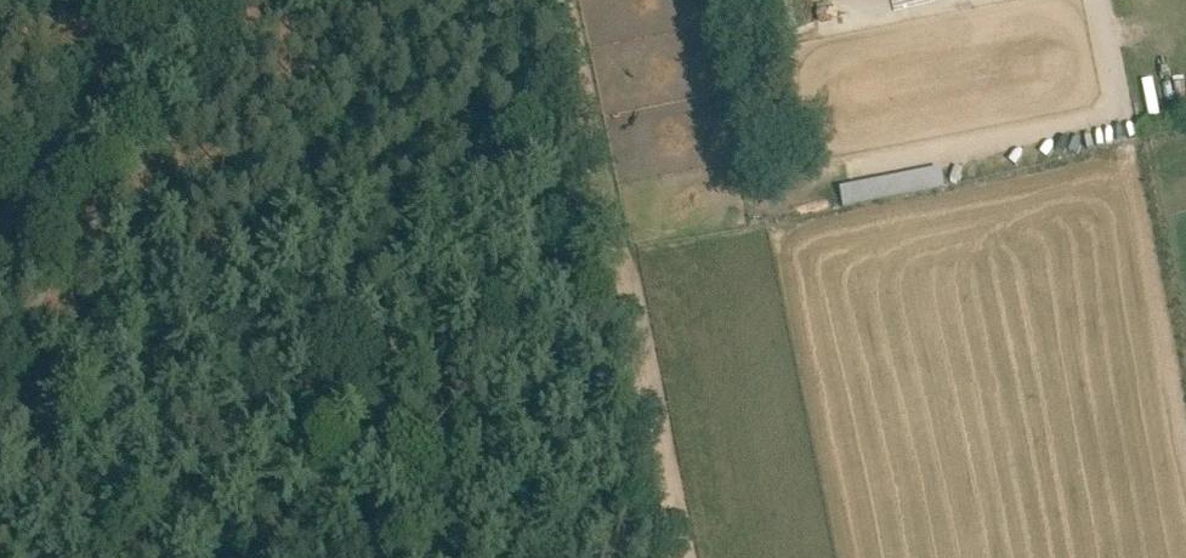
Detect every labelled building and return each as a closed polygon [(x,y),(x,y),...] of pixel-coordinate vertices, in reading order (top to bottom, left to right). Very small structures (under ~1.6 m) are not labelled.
[(941,169),(838,190),(841,208),(945,188),(944,187),(941,169)]
